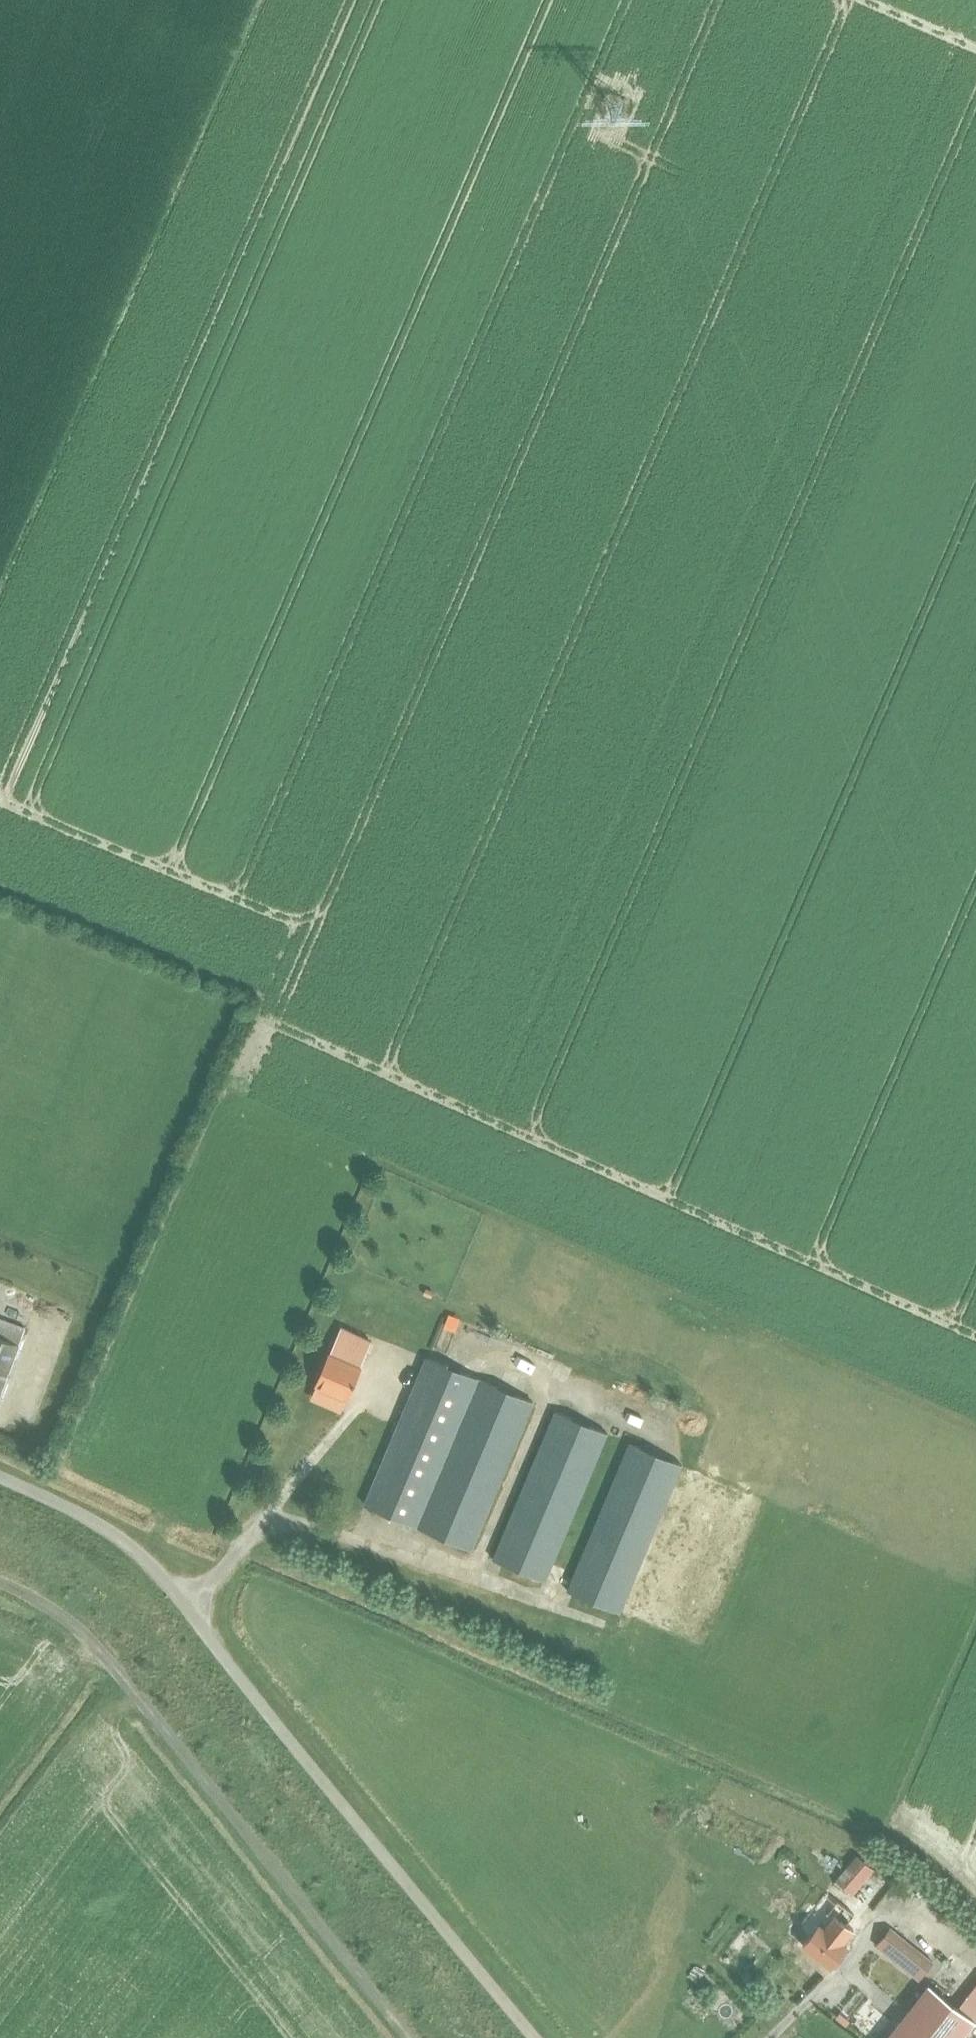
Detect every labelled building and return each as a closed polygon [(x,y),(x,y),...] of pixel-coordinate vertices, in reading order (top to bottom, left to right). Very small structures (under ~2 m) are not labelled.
[(28,1325),(0,1314),(0,1398),(28,1325)] [(333,1353),(320,1385),(348,1397),(349,1397),(363,1366),(363,1365),(373,1340),(345,1328),(334,1353),(333,1353)] [(533,1401),(428,1356),(365,1504),(471,1549),(533,1401)] [(608,1432),(555,1410),(493,1559),(545,1581),(608,1432)] [(630,1442),(575,1572),(568,1590),(620,1612),(683,1464),(630,1442)] [(856,1854),(836,1878),(853,1893),(873,1868),(856,1854)] [(820,1924),(805,1944),(832,1966),(847,1947),(843,1943),(854,1930),(835,1916),(825,1928),(820,1924)] [(922,1978),(936,1961),(891,1924),(877,1942),(922,1978)] [(885,2037),(962,2037),(975,2020),(975,1982),(957,2005),(929,1983),(885,2037)]
